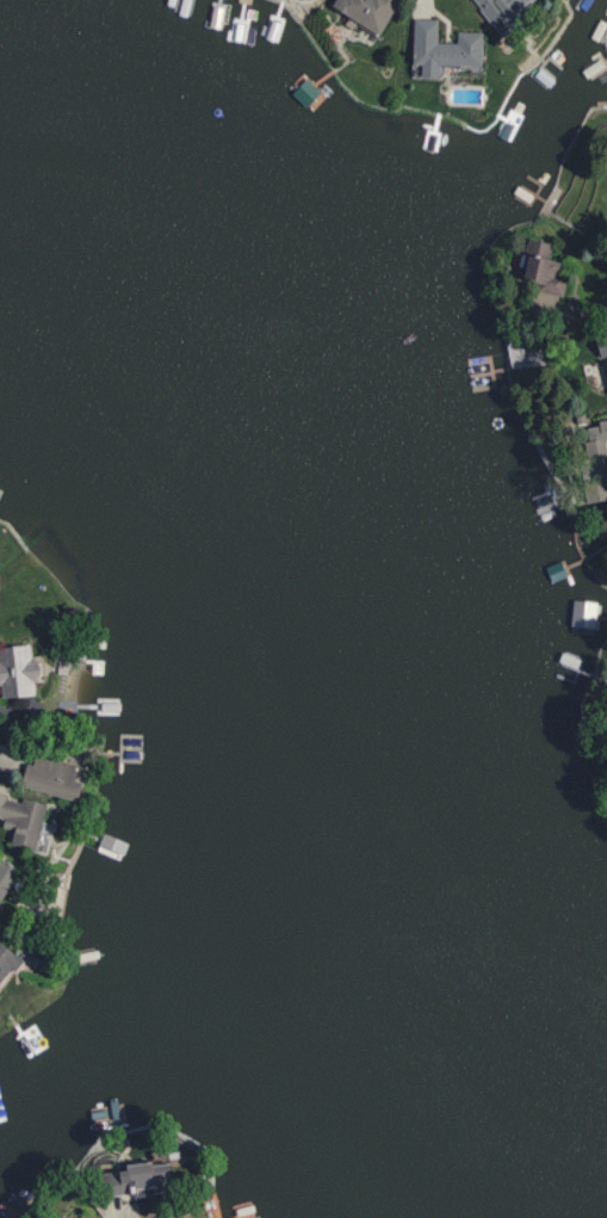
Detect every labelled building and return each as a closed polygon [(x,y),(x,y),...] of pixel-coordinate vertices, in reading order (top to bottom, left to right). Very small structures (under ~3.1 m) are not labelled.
[(333,8),(381,34),(400,0),(337,0),(333,8)] [(500,31),(537,0),(474,0),(500,31)] [(483,32),(458,31),(458,42),(438,42),(439,18),(414,18),(413,64),(423,64),(423,76),(439,77),(440,64),(483,65),(483,32)] [(554,243),(532,238),(521,286),(564,296),(569,276),(560,274),(563,262),(550,259),(554,243)] [(598,335),(601,358),(606,358),(606,334),(598,335)] [(606,459),(606,441),(606,440),(606,421),(588,424),(590,440),(583,441),(593,502),(606,499),(606,462),(606,459)] [(2,685),(3,697),(37,695),(36,681),(46,680),(43,655),(33,656),(32,644),(0,647),(0,685),(2,685)] [(81,762),(37,754),(35,763),(28,762),(23,788),(80,799),(84,779),(78,778),(81,762)] [(6,819),(3,827),(15,830),(11,845),(36,851),(48,803),(24,797),(23,802),(8,798),(11,787),(0,784),(0,817),(6,819)] [(48,853),(54,825),(44,822),(37,851),(48,853)] [(21,869),(1,857),(0,859),(0,904),(21,869)] [(17,971),(25,959),(0,941),(0,982),(11,966),(17,971)] [(171,1161),(127,1165),(128,1170),(105,1173),(107,1198),(175,1191),(171,1161)]
